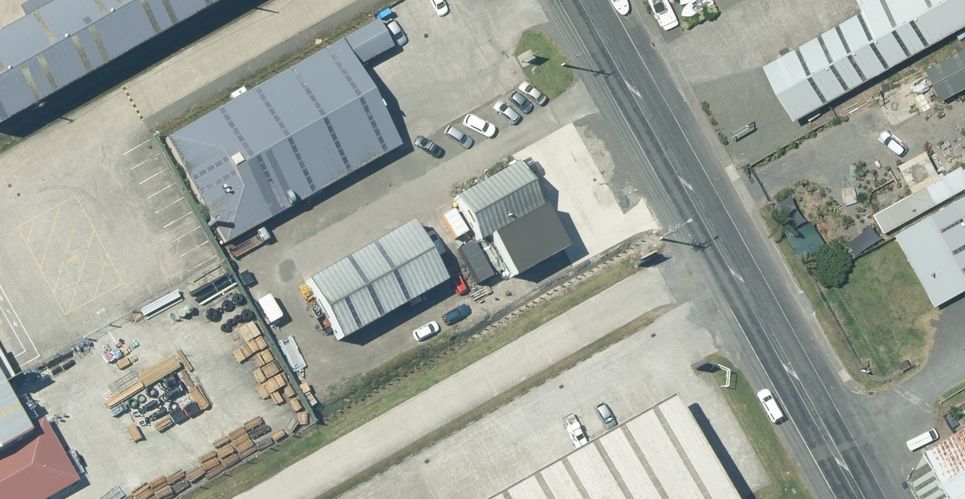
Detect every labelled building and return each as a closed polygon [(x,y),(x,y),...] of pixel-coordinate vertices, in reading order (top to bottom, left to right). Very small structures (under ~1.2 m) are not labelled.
[(0,31),(0,122),(217,0),(55,0),(0,31)] [(870,7),(773,62),(803,116),(964,26),(964,0),(866,0),(870,7)] [(355,67),(391,47),(376,20),(164,138),(223,243),(399,146),(355,67)] [(933,67),(949,97),(964,88),(964,50),(933,67)] [(517,163),(454,198),(478,240),(541,205),(517,163)] [(879,213),(889,231),(964,189),(964,165),(879,213)] [(902,231),(941,303),(964,290),(964,197),(902,231)] [(410,222),(306,280),(339,339),(443,280),(410,222)] [(505,498),(732,498),(675,401),(505,498)] [(73,482),(38,420),(0,442),(0,498),(42,498),(73,482)] [(933,448),(964,498),(964,428),(933,448)]
